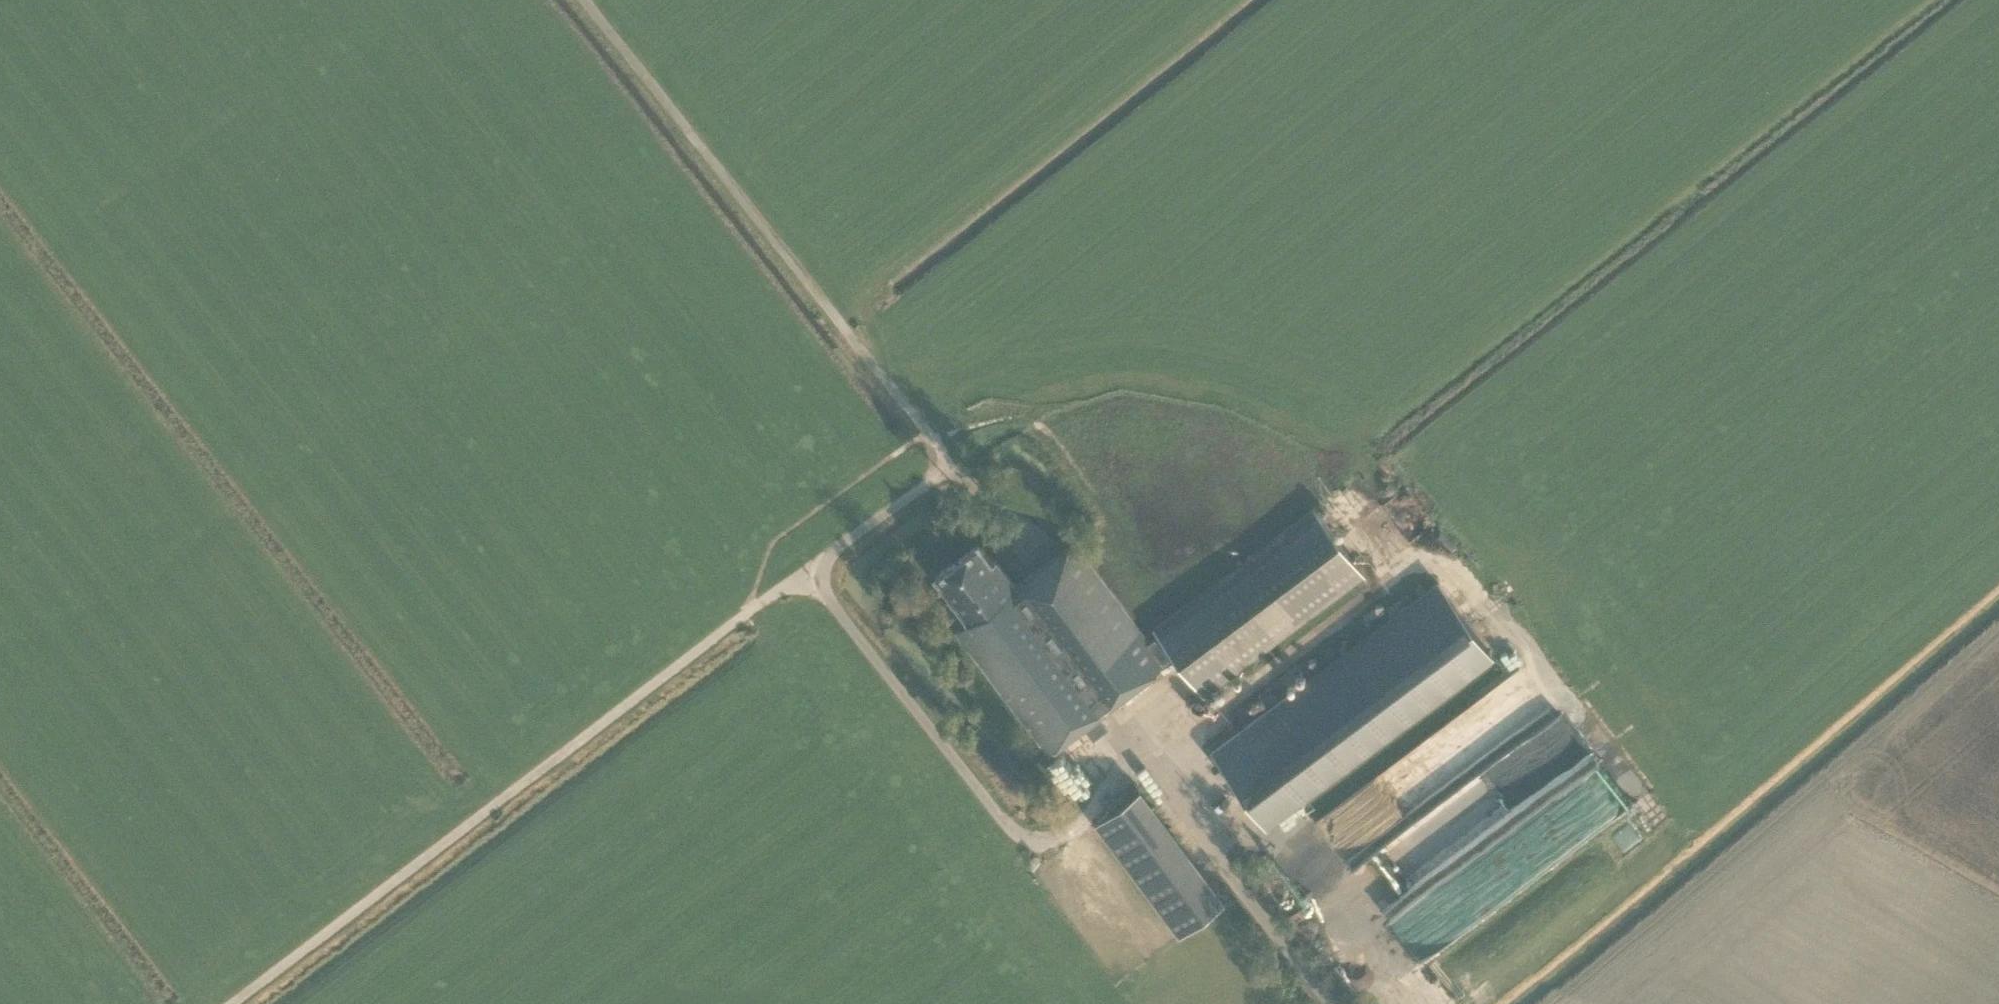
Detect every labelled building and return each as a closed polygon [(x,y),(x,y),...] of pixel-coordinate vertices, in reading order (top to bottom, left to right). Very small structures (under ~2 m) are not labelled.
[(1163,663),(1163,662),(1175,653),(1205,693),(1364,572),(1313,505),(1153,626),(1159,633),(1148,642),(1071,539),(1013,585),(993,558),(990,559),(977,541),(933,573),(971,625),(959,634),(1046,751),(1163,663)] [(1437,582),(1211,750),(1266,825),(1492,654),(1437,582)] [(1143,792),(1099,826),(1183,937),(1228,904),(1143,792)] [(1474,803),(1478,803),(1478,792),(1457,793),(1458,811),(1474,810),(1474,803)] [(1354,867),(1389,909),(1442,866),(1435,858),(1456,841),(1444,827),(1457,817),(1440,797),(1354,867)]
